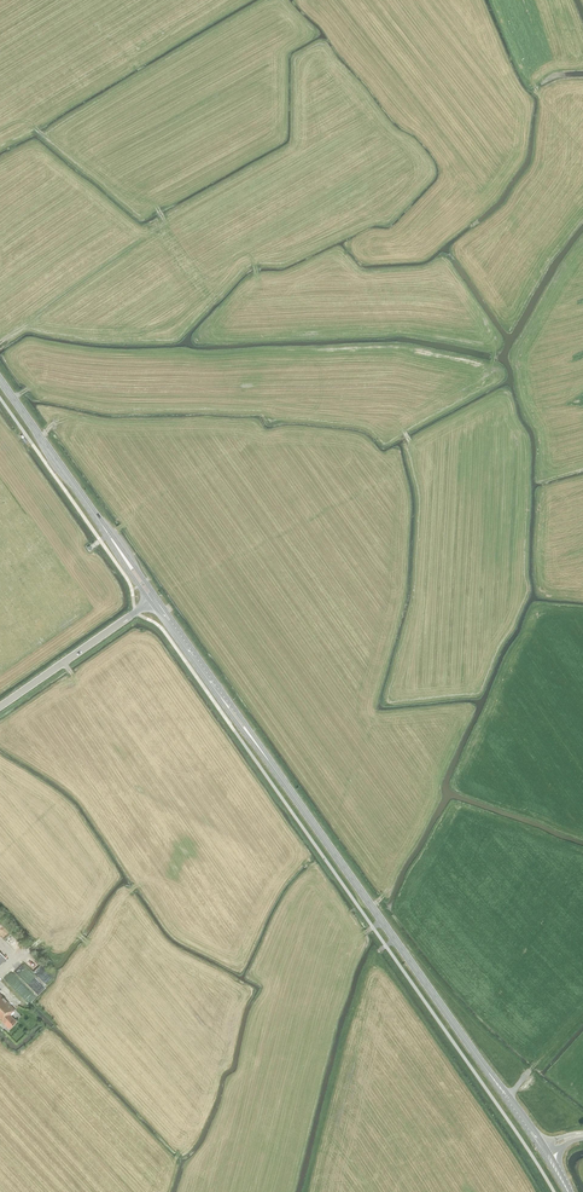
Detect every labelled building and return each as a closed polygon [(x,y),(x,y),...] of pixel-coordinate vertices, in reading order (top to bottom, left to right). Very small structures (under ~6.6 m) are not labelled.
[(1,1023),(3,1022),(9,1029),(16,1022),(10,1015),(15,1010),(0,994),(0,1022),(1,1023)]
